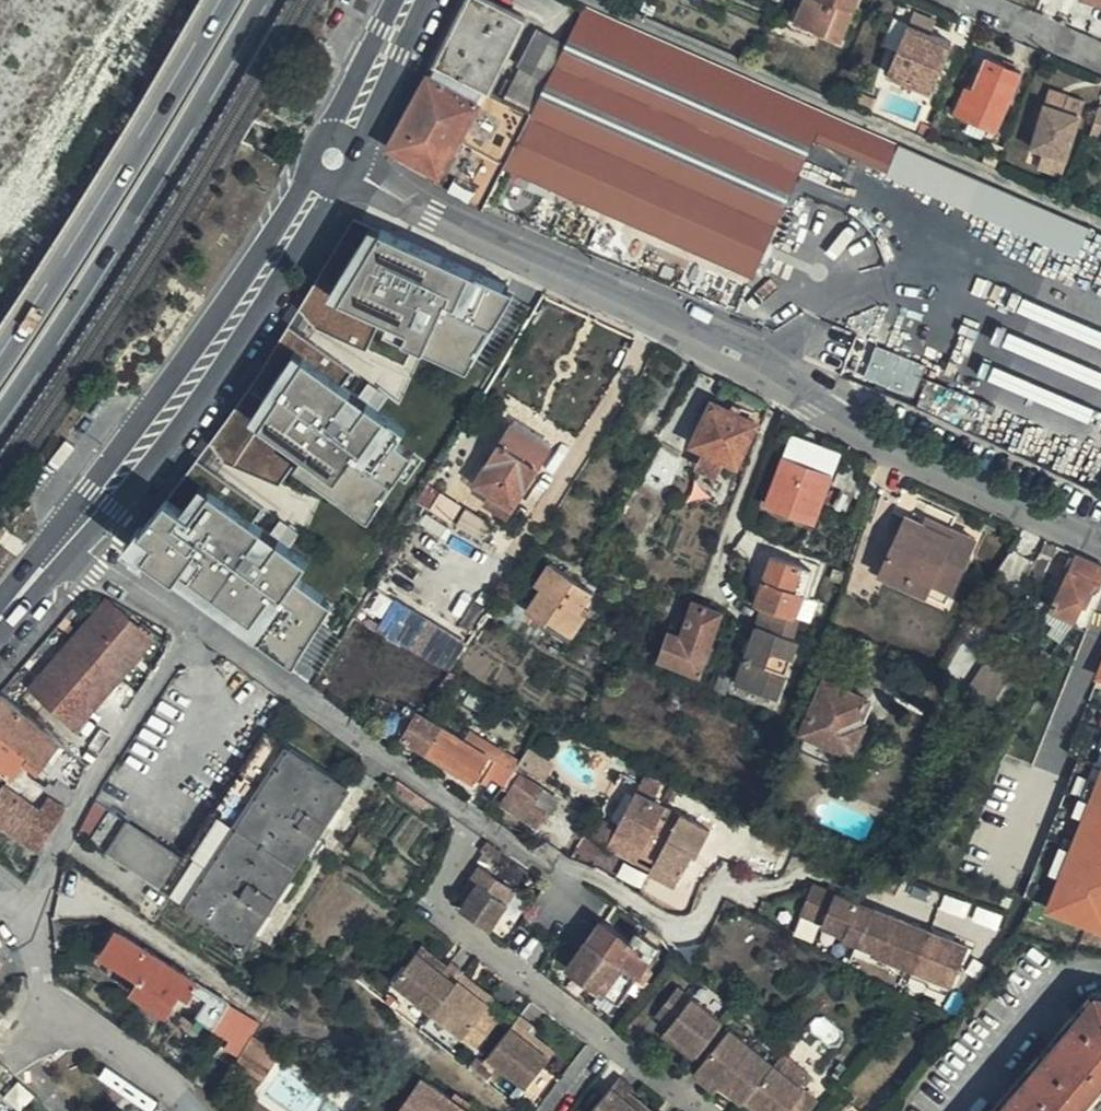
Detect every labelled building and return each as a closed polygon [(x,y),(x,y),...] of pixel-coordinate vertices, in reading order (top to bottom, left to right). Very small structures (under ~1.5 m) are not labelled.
[(434,65),(435,65),(489,92),(526,19),(489,0),(467,0),(434,65)] [(799,10),(795,21),(840,42),(841,41),(857,0),(803,0),(799,10)] [(1077,0),(1070,20),(1063,17),(1060,23),(1100,42),(1100,8),(1077,0)] [(1100,8),(1100,0),(1077,0),(1100,8)] [(641,9),(652,13),(656,6),(645,1),(641,9)] [(532,112),(531,116),(560,129),(598,56),(602,58),(620,19),(587,5),(567,44),(548,81),(547,82),(532,112)] [(709,59),(620,19),(602,58),(639,74),(730,112),(855,168),(857,163),(860,156),(868,131),(866,130),(709,59)] [(931,92),(952,41),(909,23),(889,75),(931,92)] [(548,81),(567,44),(539,29),(519,68),(548,81)] [(639,74),(602,58),(598,56),(560,129),(606,147),(625,104),(639,74)] [(997,134),(1022,74),(987,58),(973,90),(965,87),(953,115),(997,134)] [(472,152),(440,209),(476,223),(483,210),(508,159),(531,116),(532,112),(504,98),(489,92),(435,65),(391,145),(407,154),(438,171),(454,143),(472,152)] [(547,82),(548,81),(519,68),(504,98),(532,112),(547,82)] [(1055,114),(1056,108),(1044,104),(1030,147),(1066,159),(1085,101),(1069,96),(1063,110),(1064,111),(1062,116),(1055,114)] [(625,104),(606,147),(777,218),(782,220),(800,175),(625,104)] [(1089,137),(1100,141),(1100,107),(1100,106),(1089,137)] [(1063,110),(1056,108),(1055,114),(1062,116),(1064,111),(1063,110)] [(531,116),(508,159),(760,261),(777,218),(606,147),(560,129),(531,116)] [(425,193),(437,208),(440,209),(472,152),(454,143),(438,171),(425,193)] [(407,154),(391,145),(390,146),(395,153),(391,164),(395,167),(407,154)] [(407,154),(395,167),(425,193),(438,171),(407,154)] [(887,176),(890,170),(860,156),(857,163),(887,176)] [(508,159),(483,210),(739,315),(760,261),(508,159)] [(301,297),(301,298),(345,322),(361,331),(382,293),(360,281),(392,224),(355,207),(354,207),(345,225),(301,297)] [(544,294),(485,267),(477,281),(435,351),(427,365),(456,381),(475,391),(485,396),(545,294),(544,294)] [(414,339),(435,351),(477,281),(455,268),(414,339)] [(345,322),(301,298),(299,304),(341,329),(345,322)] [(865,377),(916,395),(927,361),(877,344),(865,377)] [(1090,365),(1087,369),(1079,364),(1069,378),(1100,401),(1100,373),(1090,365)] [(421,377),(450,392),(456,381),(427,365),(421,377)] [(292,392),(255,373),(221,423),(232,429),(260,447),(263,450),(289,414),(324,431),(333,412),(292,392)] [(292,392),(300,396),(309,381),(301,376),(292,392)] [(930,413),(979,437),(991,403),(928,379),(916,407),(930,413)] [(456,381),(450,392),(469,402),(475,391),(456,381)] [(738,466),(757,423),(713,402),(692,446),(706,452),(699,467),(717,475),(724,459),(738,466)] [(551,450),(511,426),(472,484),(489,494),(483,505),(507,520),(551,450)] [(224,434),(218,428),(212,436),(251,461),(260,447),(232,429),(229,435),(224,434)] [(658,438),(610,523),(640,541),(689,456),(658,438)] [(783,456),(768,498),(818,516),(833,475),(783,456)] [(267,472),(239,521),(313,564),(343,514),(267,472)] [(436,494),(427,510),(447,521),(455,507),(436,494)] [(818,516),(768,498),(765,505),(815,524),(818,516)] [(879,574),(905,586),(912,573),(953,592),(975,540),(951,529),(956,518),(927,504),(918,522),(907,517),(879,574)] [(210,506),(172,516),(187,525),(198,531),(213,507),(210,506)] [(239,521),(213,507),(198,531),(278,576),(298,587),(352,617),(366,593),(313,564),(239,521)] [(187,525),(172,516),(157,543),(172,550),(187,525)] [(187,525),(172,550),(205,567),(242,593),(248,584),(266,595),(278,576),(198,531),(187,525)] [(1075,620),(1084,601),(1100,566),(1077,554),(1051,608),(1075,620)] [(762,607),(796,617),(803,596),(809,598),(813,588),(807,587),(813,570),(774,557),(756,605),(757,605),(762,607)] [(550,620),(552,621),(576,580),(549,562),(535,584),(541,588),(527,611),(547,624),(550,620)] [(1084,601),(1100,610),(1100,566),(1084,601)] [(242,593),(205,567),(200,575),(239,598),(242,593)] [(912,573),(905,586),(947,605),(953,592),(912,573)] [(298,587),(278,576),(266,595),(286,608),(298,587)] [(552,621),(573,636),(595,606),(587,602),(593,592),(576,580),(552,621)] [(155,641),(108,601),(31,691),(78,731),(155,641)] [(710,643),(721,613),(695,602),(683,637),(669,633),(660,659),(700,674),(704,659),(710,661),(715,645),(710,643)] [(469,645),(392,605),(378,633),(452,671),(469,645)] [(793,643),(800,618),(796,617),(762,607),(754,636),(735,689),(771,702),(780,676),(786,679),(797,645),(793,643)] [(552,621),(550,626),(570,640),(573,636),(552,621)] [(584,666),(595,649),(582,640),(571,657),(584,666)] [(989,711),(1015,673),(988,657),(964,694),(989,711)] [(777,705),(786,679),(780,676),(771,702),(777,705)] [(807,735),(847,752),(853,755),(866,724),(859,720),(868,701),(825,681),(802,733),(807,735)] [(0,696),(0,732),(30,756),(44,767),(61,781),(76,790),(77,790),(86,766),(1,694),(0,696)] [(403,740),(427,755),(444,728),(406,705),(403,710),(407,713),(404,716),(408,719),(413,723),(403,740)] [(397,739),(408,719),(404,716),(396,712),(384,731),(397,739)] [(444,728),(427,755),(475,784),(483,769),(489,773),(497,760),(444,728)] [(12,780),(25,761),(30,756),(0,732),(0,771),(12,780)] [(184,861),(110,811),(90,841),(166,889),(248,944),(350,789),(267,734),(184,861)] [(840,769),(847,752),(807,735),(800,751),(840,769)] [(30,756),(25,761),(40,773),(44,767),(30,756)] [(480,787),(498,798),(505,788),(515,771),(497,760),(489,773),(480,787)] [(475,784),(480,787),(489,773),(483,769),(475,784)] [(515,771),(505,788),(511,792),(502,808),(536,830),(545,815),(532,805),(544,789),(515,771)] [(644,777),(637,791),(654,800),(661,786),(644,777)] [(4,786),(0,793),(0,831),(1,832),(22,799),(4,786)] [(1,832),(38,856),(43,846),(66,810),(29,787),(22,799),(1,832)] [(532,805),(545,815),(547,816),(559,799),(544,789),(532,805)] [(654,800),(637,791),(607,848),(629,859),(634,851),(642,856),(656,863),(651,873),(677,886),(691,859),(685,855),(689,848),(696,851),(699,853),(711,831),(654,800)] [(96,801),(80,833),(90,841),(110,811),(96,801)] [(499,862),(503,855),(488,844),(484,851),(499,862)] [(691,859),(696,851),(689,848),(685,855),(691,859)] [(634,851),(629,859),(638,864),(642,856),(634,851)] [(479,866),(463,889),(472,895),(467,902),(461,911),(491,931),(517,892),(479,866)] [(913,970),(950,985),(952,986),(968,948),(811,885),(799,913),(821,922),(820,926),(842,935),(841,938),(871,951),(871,953),(913,970)] [(472,895),(463,889),(458,897),(467,902),(472,895)] [(569,968),(619,1004),(620,1003),(633,983),(639,977),(605,953),(618,934),(598,919),(586,937),(590,939),(569,968)] [(222,1016),(230,1004),(117,933),(104,954),(142,978),(133,993),(166,1013),(181,990),(206,1005),(222,1016)] [(657,945),(639,933),(632,943),(618,934),(605,953),(639,977),(645,982),(651,973),(647,970),(644,967),(649,957),(657,945)] [(422,947),(417,953),(444,973),(448,968),(422,947)] [(394,983),(432,1012),(458,980),(462,974),(464,972),(452,963),(448,968),(444,973),(417,953),(394,983)] [(945,995),(950,985),(913,970),(910,976),(928,982),(926,987),(945,995)] [(458,980),(490,1005),(495,999),(462,974),(458,980)] [(639,977),(633,983),(641,988),(645,982),(639,977)] [(458,980),(432,1012),(478,1049),(500,1021),(486,1010),(490,1005),(458,980)] [(666,1031),(698,1056),(724,1022),(678,987),(655,1016),(669,1028),(666,1031)] [(1096,994),(998,1110),(1078,1110),(1100,1084),(1100,995),(1096,994)] [(215,1027),(231,1037),(246,1014),(230,1004),(222,1016),(215,1027)] [(199,1017),(215,1027),(222,1016),(206,1005),(199,1017)] [(520,1017),(488,1056),(527,1088),(550,1057),(524,1038),(530,1032),(534,1027),(520,1017)] [(720,1086),(742,1104),(747,1098),(774,1065),(731,1030),(693,1074),(714,1091),(720,1086)] [(662,1037),(693,1062),(698,1056),(666,1031),(662,1037)] [(524,1038),(550,1057),(554,1052),(530,1032),(524,1038)] [(254,1036),(236,1065),(263,1081),(282,1053),(254,1036)] [(764,1110),(811,1110),(820,1101),(774,1064),(774,1065),(747,1098),(764,1110)] [(624,1097),(629,1091),(634,1087),(621,1076),(591,1110),(641,1110),(624,1097)] [(399,1110),(470,1110),(468,1110),(451,1098),(422,1077),(399,1110)] [(456,1091),(451,1098),(468,1110),(473,1103),(456,1091)] [(641,1110),(652,1110),(629,1091),(624,1097),(641,1110)] [(742,1104),(751,1110),(764,1110),(747,1098),(742,1104)]
